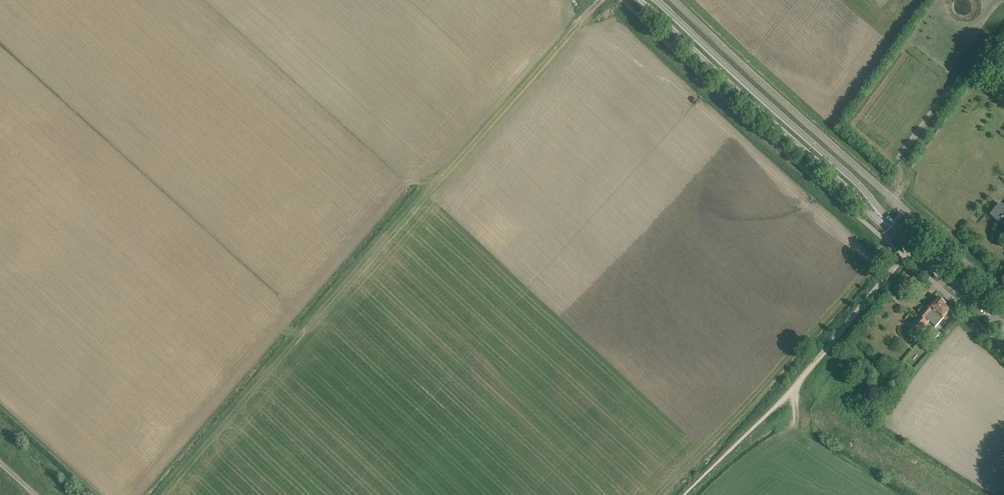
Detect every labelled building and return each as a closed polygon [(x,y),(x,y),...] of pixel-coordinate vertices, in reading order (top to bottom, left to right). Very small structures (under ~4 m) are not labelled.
[(1001,204),(991,215),(991,216),(992,215),(1003,225),(1003,206),(1001,204)] [(928,321),(936,327),(951,310),(945,305),(946,304),(938,298),(930,308),(928,306),(920,316),(919,316),(912,325),(919,331),(928,321)] [(940,334),(934,328),(927,336),(933,341),(940,334)] [(829,366),(836,374),(845,365),(838,358),(829,366)]
